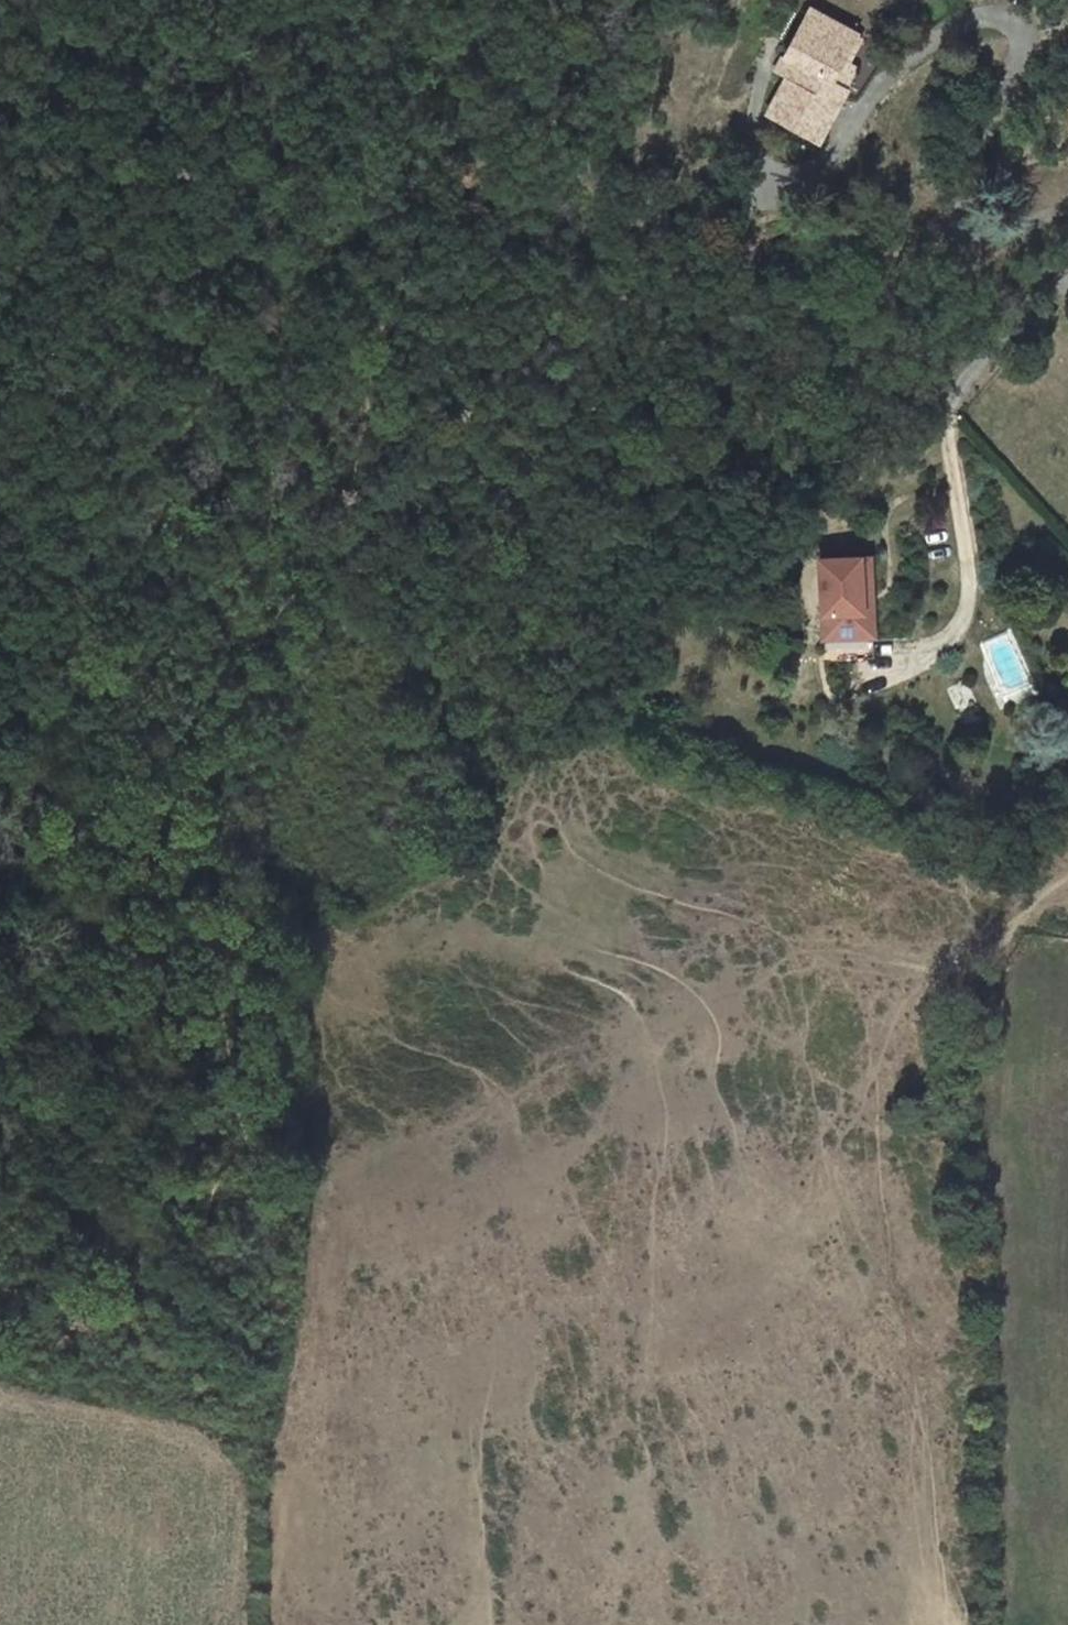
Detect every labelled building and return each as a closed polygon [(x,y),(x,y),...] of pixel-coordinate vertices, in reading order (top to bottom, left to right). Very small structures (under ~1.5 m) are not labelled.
[(787,78),(767,115),(818,142),(846,90),(844,89),(832,83),(855,38),(856,36),(811,12),(785,59),(795,65),(787,78)] [(855,38),(832,83),(844,89),(854,71),(847,67),(861,41),(855,38)] [(795,65),(785,59),(778,73),(787,78),(795,65)] [(872,594),(870,559),(820,562),(824,640),(825,661),(853,660),(851,638),(867,637),(865,594),(872,594)] [(874,637),(872,594),(865,594),(867,637),(874,637)] [(875,659),(874,637),(867,637),(851,638),(853,660),(875,659)]
